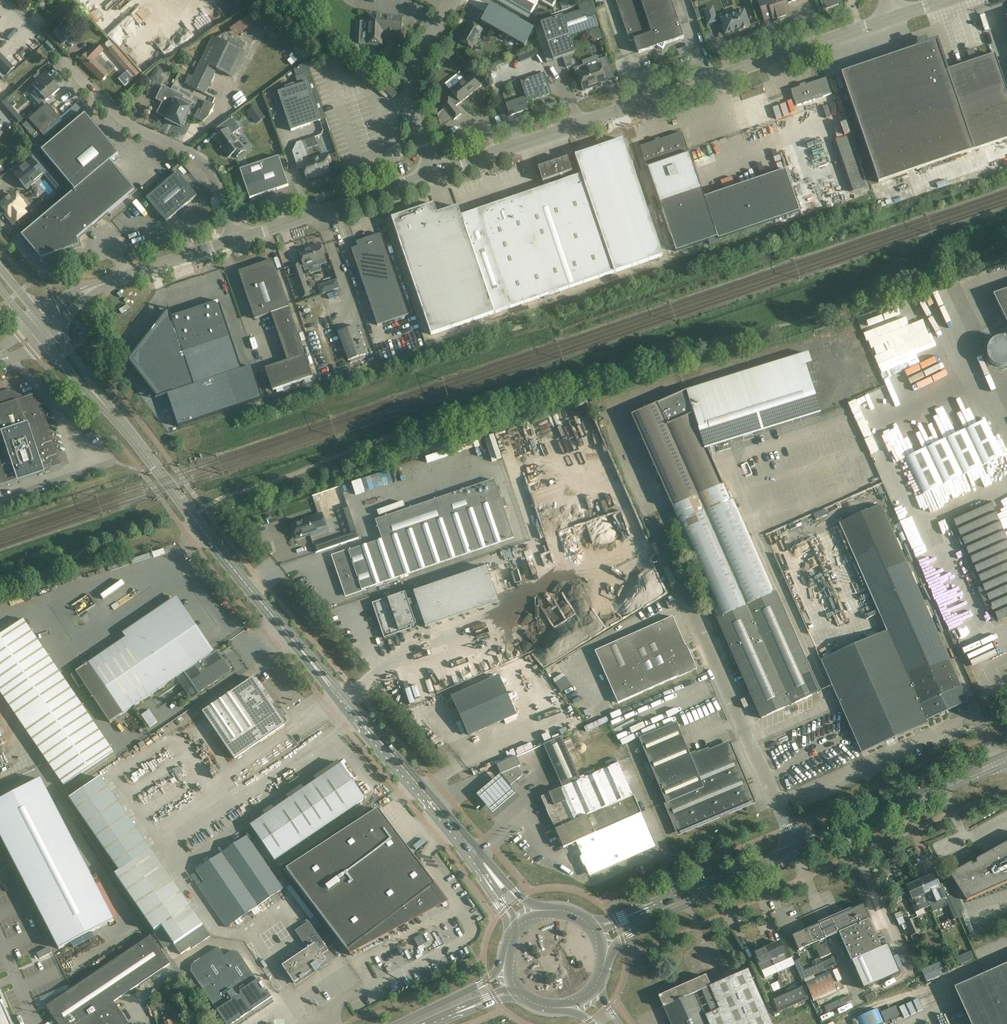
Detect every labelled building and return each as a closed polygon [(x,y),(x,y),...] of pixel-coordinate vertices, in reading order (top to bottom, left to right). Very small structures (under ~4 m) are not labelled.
[(531,14),(539,0),(507,0),(531,14)] [(573,5),(571,0),(567,0),(560,3),(563,10),(573,5)] [(671,0),(616,0),(630,41),(634,40),(638,53),(656,47),(662,50),(665,44),(683,38),(671,0)] [(757,0),(764,21),(772,18),(774,22),(790,16),(786,3),(788,2),(788,3),(797,0),(758,0),(757,0)] [(824,9),(837,4),(836,0),(821,0),(824,9)] [(515,41),(524,46),(526,52),(540,46),(534,29),(525,24),(490,4),(484,15),(481,22),(515,41)] [(715,16),(712,7),(704,10),(708,24),(720,19),(725,34),(749,26),(744,11),(727,16),(726,13),(715,16)] [(591,8),(556,20),(540,25),(547,44),(552,62),(574,54),(568,37),(598,27),(591,8)] [(362,22),(361,31),(367,32),(366,45),(382,46),(383,31),(386,31),(385,36),(394,37),(395,32),(401,33),(401,30),(402,17),(369,15),(368,22),(362,22)] [(234,37),(255,25),(249,16),(229,28),(234,37)] [(482,30),(469,23),(459,41),(472,49),(482,30)] [(71,37),(61,26),(53,33),(63,44),(71,37)] [(190,75),(185,84),(189,86),(205,94),(206,94),(217,69),(233,77),(245,51),(243,50),(216,38),(213,36),(201,61),(194,77),(190,75)] [(106,43),(106,46),(110,51),(108,52),(115,60),(119,64),(127,72),(119,80),(123,85),(124,86),(125,87),(131,81),(139,74),(115,46),(109,40),(106,43)] [(936,41),(841,74),(878,183),(1006,139),(1006,92),(994,54),(946,71),(936,41)] [(97,44),(80,61),(101,81),(114,68),(109,62),(107,65),(98,56),(103,51),(97,44)] [(541,47),(518,56),(521,62),(543,53),(541,47)] [(973,48),(967,51),(970,62),(977,60),(973,48)] [(511,51),(506,54),(508,60),(514,57),(518,56),(516,52),(515,49),(511,51)] [(566,68),(570,67),(571,64),(569,56),(562,58),(566,68)] [(583,65),(573,68),(575,75),(576,74),(577,74),(583,90),(593,87),(592,85),(605,81),(602,70),(610,67),(607,58),(598,61),(599,64),(584,69),(583,66),(583,65)] [(15,68),(8,62),(1,69),(7,75),(15,68)] [(298,86),(278,93),(291,131),(320,121),(310,92),(316,90),(313,80),(308,67),(302,69),(304,75),(295,78),(298,86)] [(482,86),(472,73),(450,90),(453,94),(448,99),(450,101),(443,107),(454,120),(461,115),(455,107),(460,103),(482,86)] [(551,94),(544,73),(521,81),(526,96),(505,103),(510,116),(528,110),(525,102),(551,94)] [(48,79),(44,75),(32,85),(46,101),(60,89),(50,78),(48,79)] [(810,102),(813,101),(821,98),(831,94),(826,78),(791,90),(796,106),(810,102)] [(839,92),(835,81),(830,82),(834,94),(839,92)] [(397,94),(389,85),(384,90),(392,99),(397,94)] [(184,96),(162,86),(156,100),(162,103),(157,114),(168,119),(167,120),(181,127),(182,125),(184,126),(186,120),(185,119),(190,108),(192,103),(183,98),(184,96)] [(813,101),(810,102),(814,116),(821,114),(825,126),(831,124),(836,140),(847,136),(848,136),(835,97),(832,98),(831,95),(821,98),(813,101)] [(203,100),(196,119),(206,123),(213,103),(203,100)] [(29,120),(23,125),(35,139),(41,134),(42,135),(60,119),(47,104),(42,108),(29,120)] [(265,118),(256,105),(247,111),(256,124),(265,118)] [(42,151),(75,191),(110,162),(119,155),(85,115),(42,151)] [(241,128),(232,117),(216,130),(220,135),(215,139),(228,157),(235,153),(237,156),(244,150),(232,134),(241,128)] [(0,121),(0,137),(8,130),(0,121)] [(704,197),(682,132),(640,147),(676,252),(717,237),(718,239),(799,211),(785,170),(704,197)] [(318,145),(315,137),(297,143),(293,152),(298,169),(303,168),(307,179),(329,172),(326,165),(330,163),(327,155),(309,161),(305,149),(318,145)] [(574,155),(581,175),(582,175),(615,272),(663,256),(623,139),(574,155)] [(47,166),(33,151),(17,164),(10,170),(27,190),(45,174),(49,170),(47,166)] [(288,186),(278,157),(240,170),(250,199),(288,186)] [(552,185),(550,185),(548,180),(571,172),(567,158),(537,168),(544,187),(543,188),(495,204),(493,198),(484,201),(487,207),(440,223),(434,204),(391,218),(431,335),(494,314),(509,308),(614,273),(615,272),(582,175),(581,175),(552,185)] [(135,191),(110,162),(75,191),(22,236),(41,259),(80,246),(77,239),(135,191)] [(197,196),(178,172),(147,198),(166,222),(197,196)] [(55,189),(61,187),(58,181),(52,183),(55,189)] [(147,197),(158,188),(154,184),(144,193),(147,197)] [(25,207),(15,195),(11,199),(10,197),(0,205),(10,217),(9,219),(13,224),(25,215),(21,210),(25,207)] [(41,211),(37,207),(26,216),(25,217),(29,222),(41,211)] [(409,315),(381,234),(356,242),(358,247),(351,249),(377,326),(409,315)] [(311,248),(298,252),(302,262),(299,262),(301,267),(303,266),(325,259),(320,244),(310,247),(311,248)] [(313,378),(273,260),(238,271),(255,319),(271,313),(287,361),(265,368),(273,391),(313,378)] [(292,265),(291,265),(296,280),(304,277),(301,267),(299,262),(298,263),(292,265)] [(336,280),(323,284),(326,292),(339,288),(338,286),(336,280)] [(311,295),(306,283),(298,286),(302,298),(311,295)] [(994,294),(1006,321),(1006,290),(994,294)] [(242,369),(219,301),(172,317),(170,313),(170,314),(165,319),(160,325),(161,325),(156,331),(156,330),(151,337),(152,337),(148,342),(147,342),(143,348),(138,354),(138,359),(139,359),(139,363),(138,363),(138,368),(143,374),(147,380),(148,380),(152,385),(156,391),(161,397),(160,397),(168,395),(178,427),(262,399),(251,366),(242,369)] [(356,326),(338,332),(348,361),(350,360),(351,363),(365,359),(364,355),(366,355),(356,326)] [(840,338),(844,353),(855,350),(851,336),(840,338)] [(1001,337),(1000,338),(998,338),(996,338),(994,339),(993,340),(991,341),(990,343),(989,344),(988,346),(987,348),(987,349),(986,351),(986,353),(987,355),(987,357),(988,359),(989,360),(990,362),(991,363),(992,364),(994,365),(996,366),(997,367),(999,367),(1001,367),(1003,367),(1005,367),(1006,366),(1006,339),(1005,338),(1003,338),(1001,337)] [(705,451),(707,450),(748,437),(820,415),(807,375),(814,373),(808,354),(686,392),(705,451)] [(10,391),(0,394),(0,486),(0,487),(61,467),(38,395),(24,400),(23,398),(10,391)] [(724,487),(707,450),(705,451),(686,392),(631,417),(673,510),(724,487)] [(985,421),(906,458),(923,494),(1002,456),(985,421)] [(732,449),(730,444),(718,447),(720,453),(732,449)] [(753,473),(748,462),(741,465),(746,477),(753,473)] [(501,499),(494,480),(376,520),(382,540),(334,557),(347,595),(362,590),(514,538),(504,508),(507,507),(504,498),(501,499)] [(735,500),(705,513),(747,606),(776,593),(735,500)] [(953,518),(983,587),(978,589),(992,621),(997,619),(998,621),(1006,617),(1006,539),(990,502),(953,518)] [(872,637),(821,660),(862,752),(928,723),(926,720),(928,719),(937,715),(956,707),(967,702),(931,618),(933,617),(928,606),(926,607),(916,584),(917,584),(912,572),(911,573),(901,551),(903,550),(898,539),(896,539),(881,505),(839,523),(869,591),(886,631),(872,637)] [(359,538),(348,507),(341,509),(349,532),(313,545),(316,553),(359,538)] [(705,513),(676,526),(717,619),(747,606),(705,513)] [(302,521),(292,524),(297,538),(310,534),(325,529),(320,515),(302,521)] [(499,602),(487,567),(406,595),(405,592),(372,604),(384,638),(411,628),(411,626),(424,622),(425,627),(499,602)] [(776,593),(747,606),(717,619),(761,718),(820,692),(776,593)] [(213,654),(212,653),(178,603),(144,626),(142,622),(124,634),(126,638),(71,676),(79,688),(86,683),(111,721),(185,671),(186,673),(179,678),(192,697),(199,692),(200,692),(232,670),(231,668),(233,667),(228,660),(226,661),(219,650),(213,654)] [(695,669),(672,617),(594,651),(617,703),(695,669)] [(24,619),(0,635),(0,690),(65,785),(114,751),(24,619)] [(560,691),(571,686),(564,673),(553,678),(560,691)] [(515,714),(499,676),(452,697),(469,735),(515,714)] [(253,678),(203,712),(235,759),(285,725),(279,717),(280,714),(280,711),(277,708),(275,707),(273,707),(272,705),(253,678)] [(150,710),(142,714),(149,727),(157,722),(150,710)] [(690,754),(677,723),(639,738),(649,761),(644,763),(651,780),(656,778),(679,833),(753,802),(729,745),(698,758),(696,752),(690,754)] [(521,766),(516,757),(497,765),(501,774),(502,774),(504,776),(511,785),(522,776),(518,767),(521,766)] [(655,845),(619,763),(541,797),(564,848),(586,838),(590,847),(580,851),(591,874),(655,845)] [(342,764),(252,826),(275,860),(365,799),(342,764)] [(511,785),(504,776),(480,797),(497,818),(521,796),(511,785)] [(202,925),(151,851),(100,778),(70,799),(120,872),(116,875),(154,930),(161,926),(173,943),(174,945),(185,937),(202,925)] [(0,800),(0,835),(29,891),(59,949),(114,921),(40,779),(0,800)] [(416,860),(378,809),(286,869),(347,950),(347,951),(350,955),(353,954),(349,950),(387,921),(394,930),(438,897),(431,888),(435,885),(417,862),(418,861),(417,860),(416,860)] [(283,889),(255,848),(247,836),(197,871),(204,882),(199,886),(227,928),(283,889)] [(952,873),(952,874),(951,874),(951,875),(951,876),(951,877),(951,878),(952,878),(964,898),(964,899),(965,899),(965,900),(966,900),(967,900),(967,901),(968,900),(969,900),(1006,883),(1006,843),(952,873)] [(933,874),(919,881),(930,905),(946,898),(941,886),(939,882),(937,883),(935,880),(933,874)] [(919,881),(905,887),(908,892),(909,895),(907,896),(914,913),(922,909),(930,905),(919,881)] [(863,905),(820,924),(826,939),(839,933),(851,961),(864,989),(900,973),(884,937),(877,940),(868,920),(869,920),(863,905)] [(321,925),(315,917),(309,921),(295,930),(307,948),(282,965),(294,983),(313,969),(315,972),(320,968),(319,966),(326,961),(322,954),(328,950),(314,929),(321,925)] [(913,919),(905,923),(911,936),(919,933),(913,919)] [(826,939),(820,924),(806,930),(812,945),(814,948),(816,947),(821,958),(831,954),(826,943),(820,945),(819,942),(826,939)] [(210,936),(202,925),(185,937),(174,945),(181,954),(192,946),(193,948),(210,936)] [(812,945),(806,930),(793,936),(799,951),(812,945)] [(151,936),(94,974),(113,1002),(114,1002),(170,964),(151,936)] [(767,948),(775,965),(787,960),(784,954),(785,954),(779,942),(767,948)] [(218,947),(191,965),(190,971),(217,1010),(226,1023),(232,1023),(272,997),(266,990),(264,992),(259,984),(261,982),(259,979),(257,980),(237,951),(232,950),(224,956),(218,947)] [(762,971),(775,965),(767,948),(754,954),(759,966),(759,965),(762,971)] [(971,949),(954,956),(958,965),(974,958),(971,949)] [(789,967),(795,965),(794,961),(792,957),(786,960),(789,967)] [(820,964),(824,971),(837,965),(834,958),(820,964)] [(824,971),(820,964),(805,970),(799,959),(794,961),(795,965),(798,973),(802,980),(804,980),(804,981),(813,1002),(837,991),(828,971),(815,977),(814,975),(824,971)] [(926,982),(945,974),(940,962),(921,971),(926,982)] [(981,976),(1003,1023),(1006,1023),(1006,964),(981,976)] [(748,971),(711,987),(706,976),(659,996),(672,1023),(771,1023),(748,971)] [(94,974),(47,1006),(59,1023),(129,1023),(114,1002),(113,1002),(94,974)] [(770,984),(774,991),(781,987),(778,981),(770,984)] [(802,985),(787,992),(793,1006),(809,999),(802,985)] [(774,1014),(793,1006),(787,992),(771,999),(772,1001),(769,1002),(774,1014)] [(877,997),(874,992),(865,996),(867,1002),(877,997)] [(2,1004),(2,1003),(4,1003),(0,995),(0,1023),(11,1023),(2,1004)] [(849,996),(839,1000),(842,1006),(852,1001),(849,996)] [(857,1019),(859,1023),(881,1023),(883,1023),(877,1009),(857,1019)]
